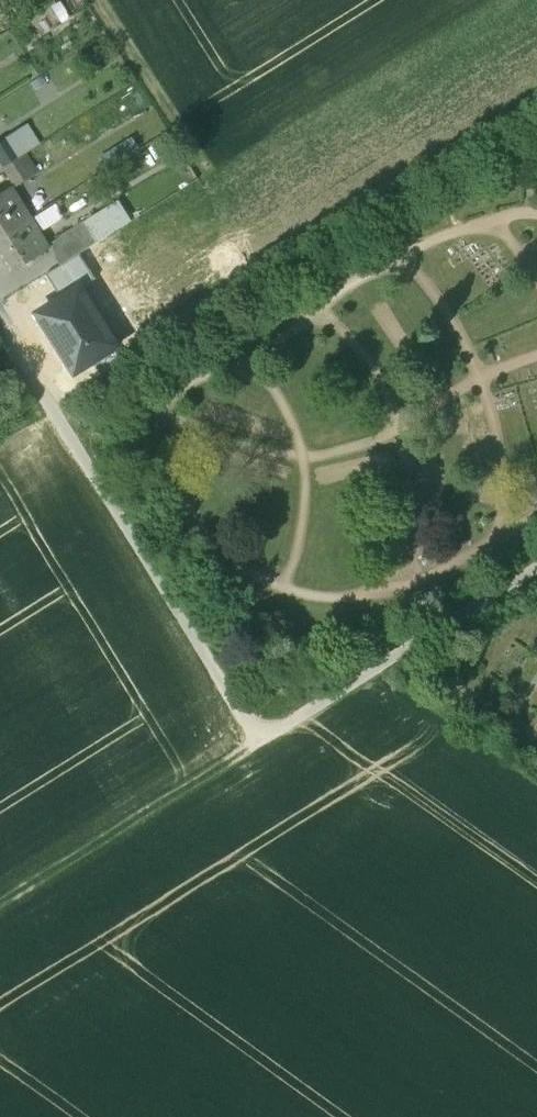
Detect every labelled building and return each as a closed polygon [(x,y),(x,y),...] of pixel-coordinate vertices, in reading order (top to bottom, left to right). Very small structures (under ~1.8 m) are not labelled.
[(0,143),(0,163),(3,167),(23,155),(11,136),(0,143)] [(23,155),(3,167),(15,187),(35,174),(23,155)] [(4,193),(0,195),(0,236),(27,219),(19,206),(14,209),(4,193)] [(110,235),(97,214),(85,221),(98,242),(110,235)] [(0,236),(0,252),(12,271),(46,249),(27,219),(0,236)] [(85,221),(49,243),(62,264),(80,253),(98,242),(85,221)] [(96,279),(80,253),(62,264),(46,274),(62,299),(81,287),(81,288),(96,279)] [(38,314),(76,373),(93,362),(115,348),(118,346),(81,288),(81,287),(62,299),(38,314)] [(123,361),(115,348),(93,362),(102,375),(123,361)]
